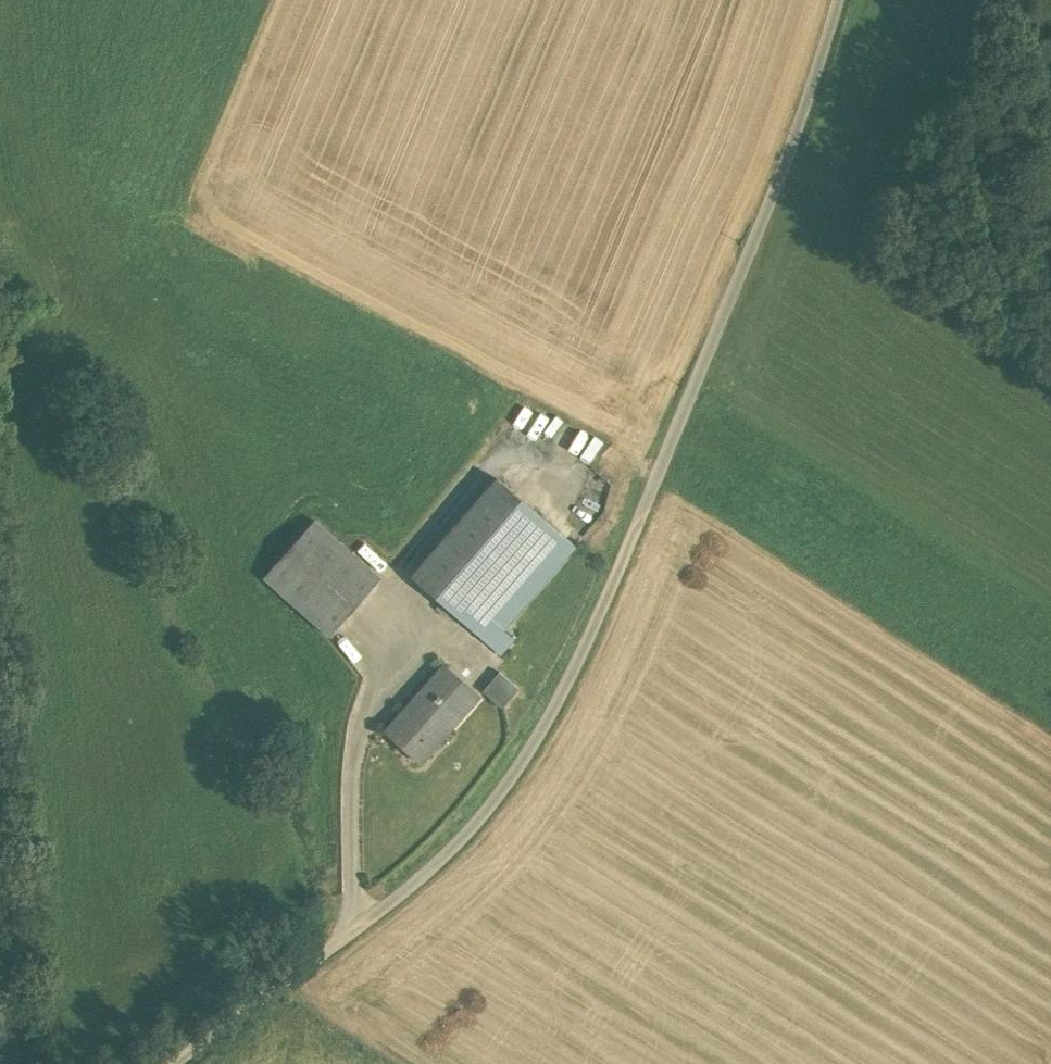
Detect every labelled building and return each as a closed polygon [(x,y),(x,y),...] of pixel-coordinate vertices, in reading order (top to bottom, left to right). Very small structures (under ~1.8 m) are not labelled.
[(496,478),(410,576),(498,653),(512,638),(501,628),(574,545),(496,478)] [(380,578),(314,521),(264,578),(329,637),(380,578)] [(444,665),(416,697),(418,699),(415,703),(412,701),(385,732),(419,762),(451,726),(447,723),(474,691),(444,665)] [(518,688),(498,671),(490,681),(510,698),(518,688)] [(510,698),(490,681),(481,690),(501,707),(510,698)]
